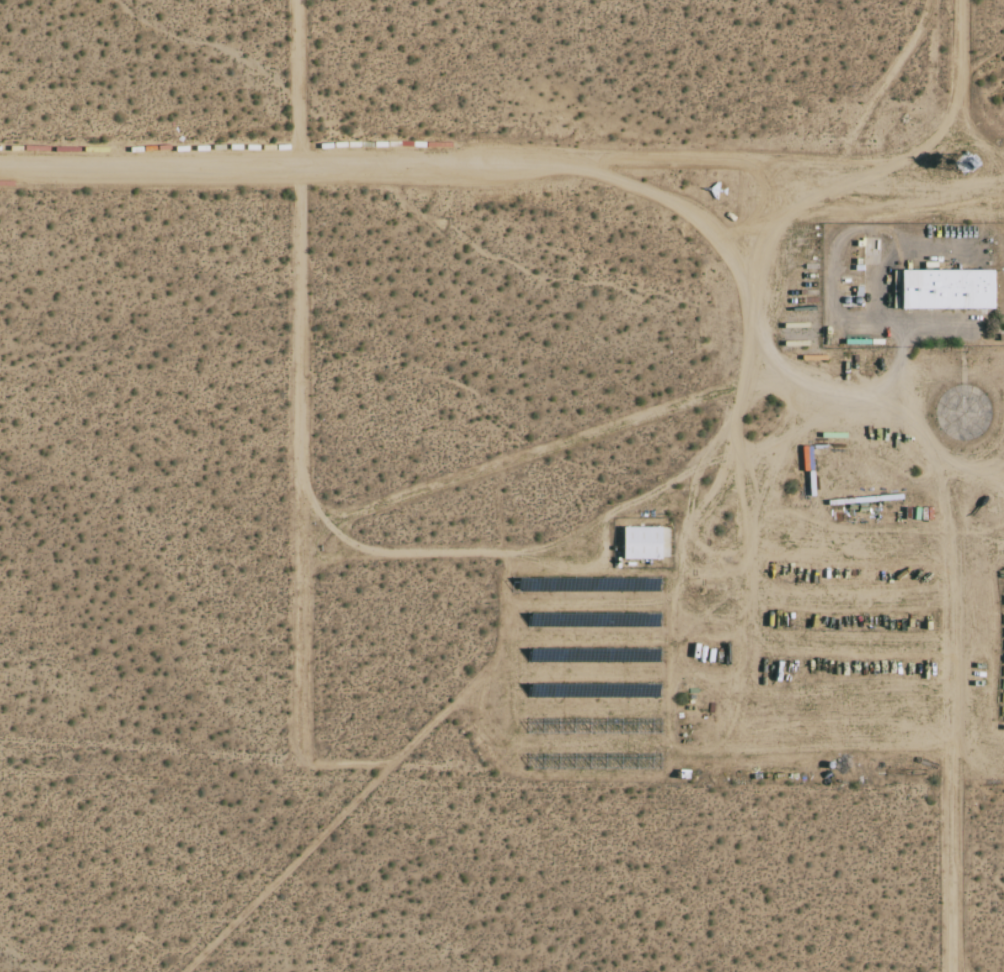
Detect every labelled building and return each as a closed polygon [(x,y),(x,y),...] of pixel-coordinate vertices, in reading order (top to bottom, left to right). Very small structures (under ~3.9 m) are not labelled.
[(896,269),(896,308),(991,307),(991,269),(896,269)] [(620,526),(619,558),(660,559),(660,556),(668,556),(668,526),(620,526)]
